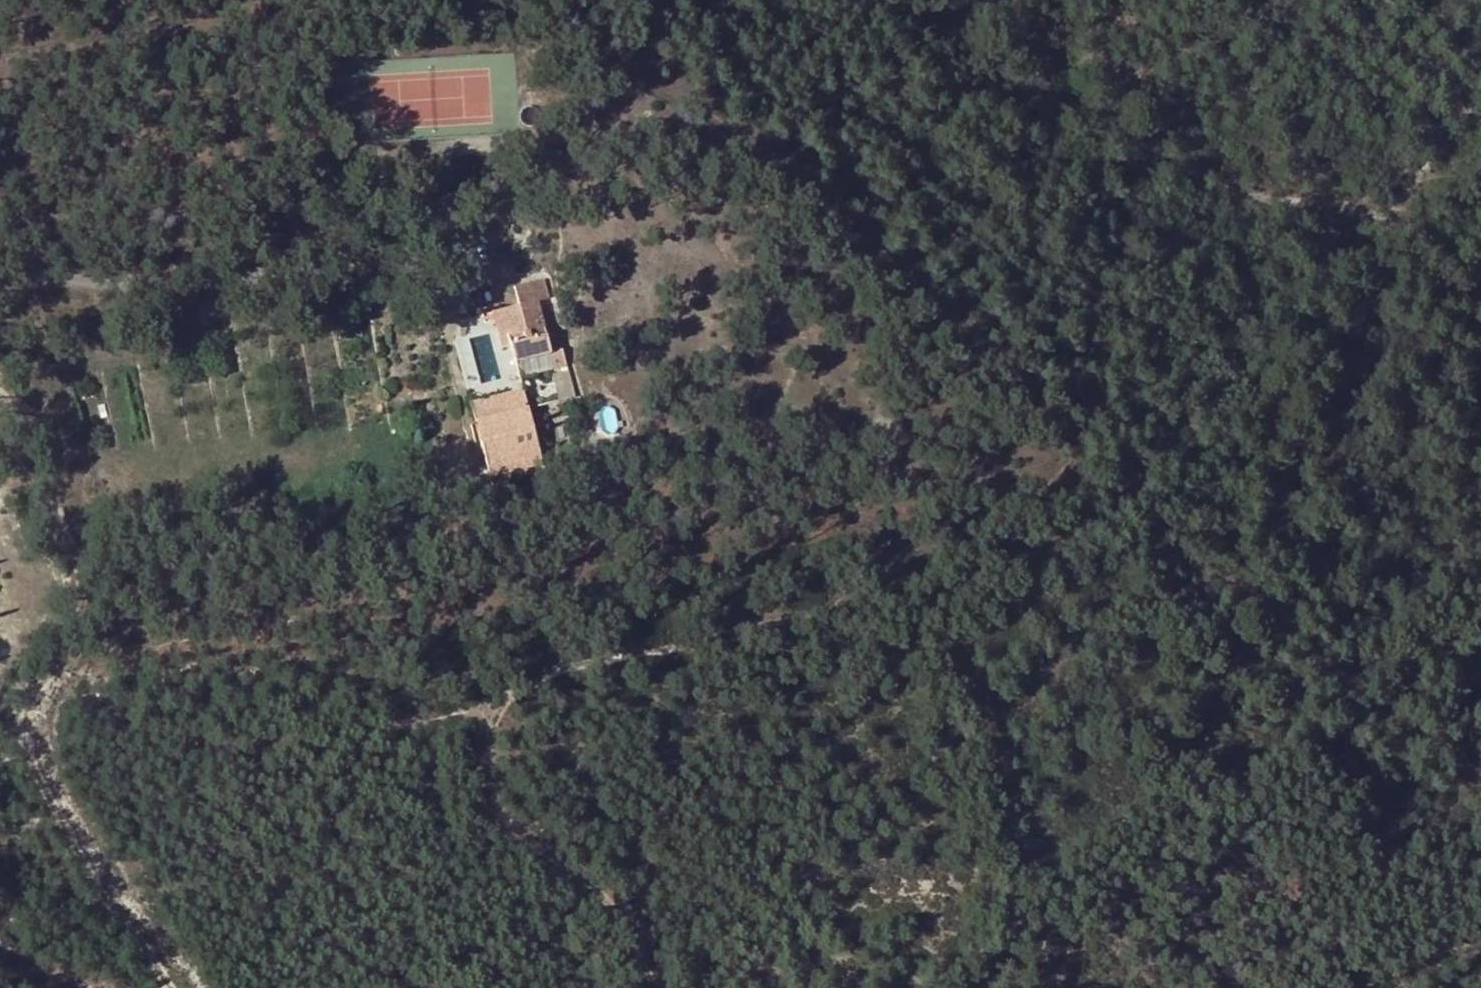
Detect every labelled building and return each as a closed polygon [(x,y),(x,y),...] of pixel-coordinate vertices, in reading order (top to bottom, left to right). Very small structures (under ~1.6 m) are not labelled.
[(518,287),(523,306),(497,313),(506,347),(515,345),(523,378),(570,366),(566,350),(553,353),(541,302),(555,299),(550,279),(518,287)] [(545,466),(527,390),(476,402),(496,478),(545,466)]
